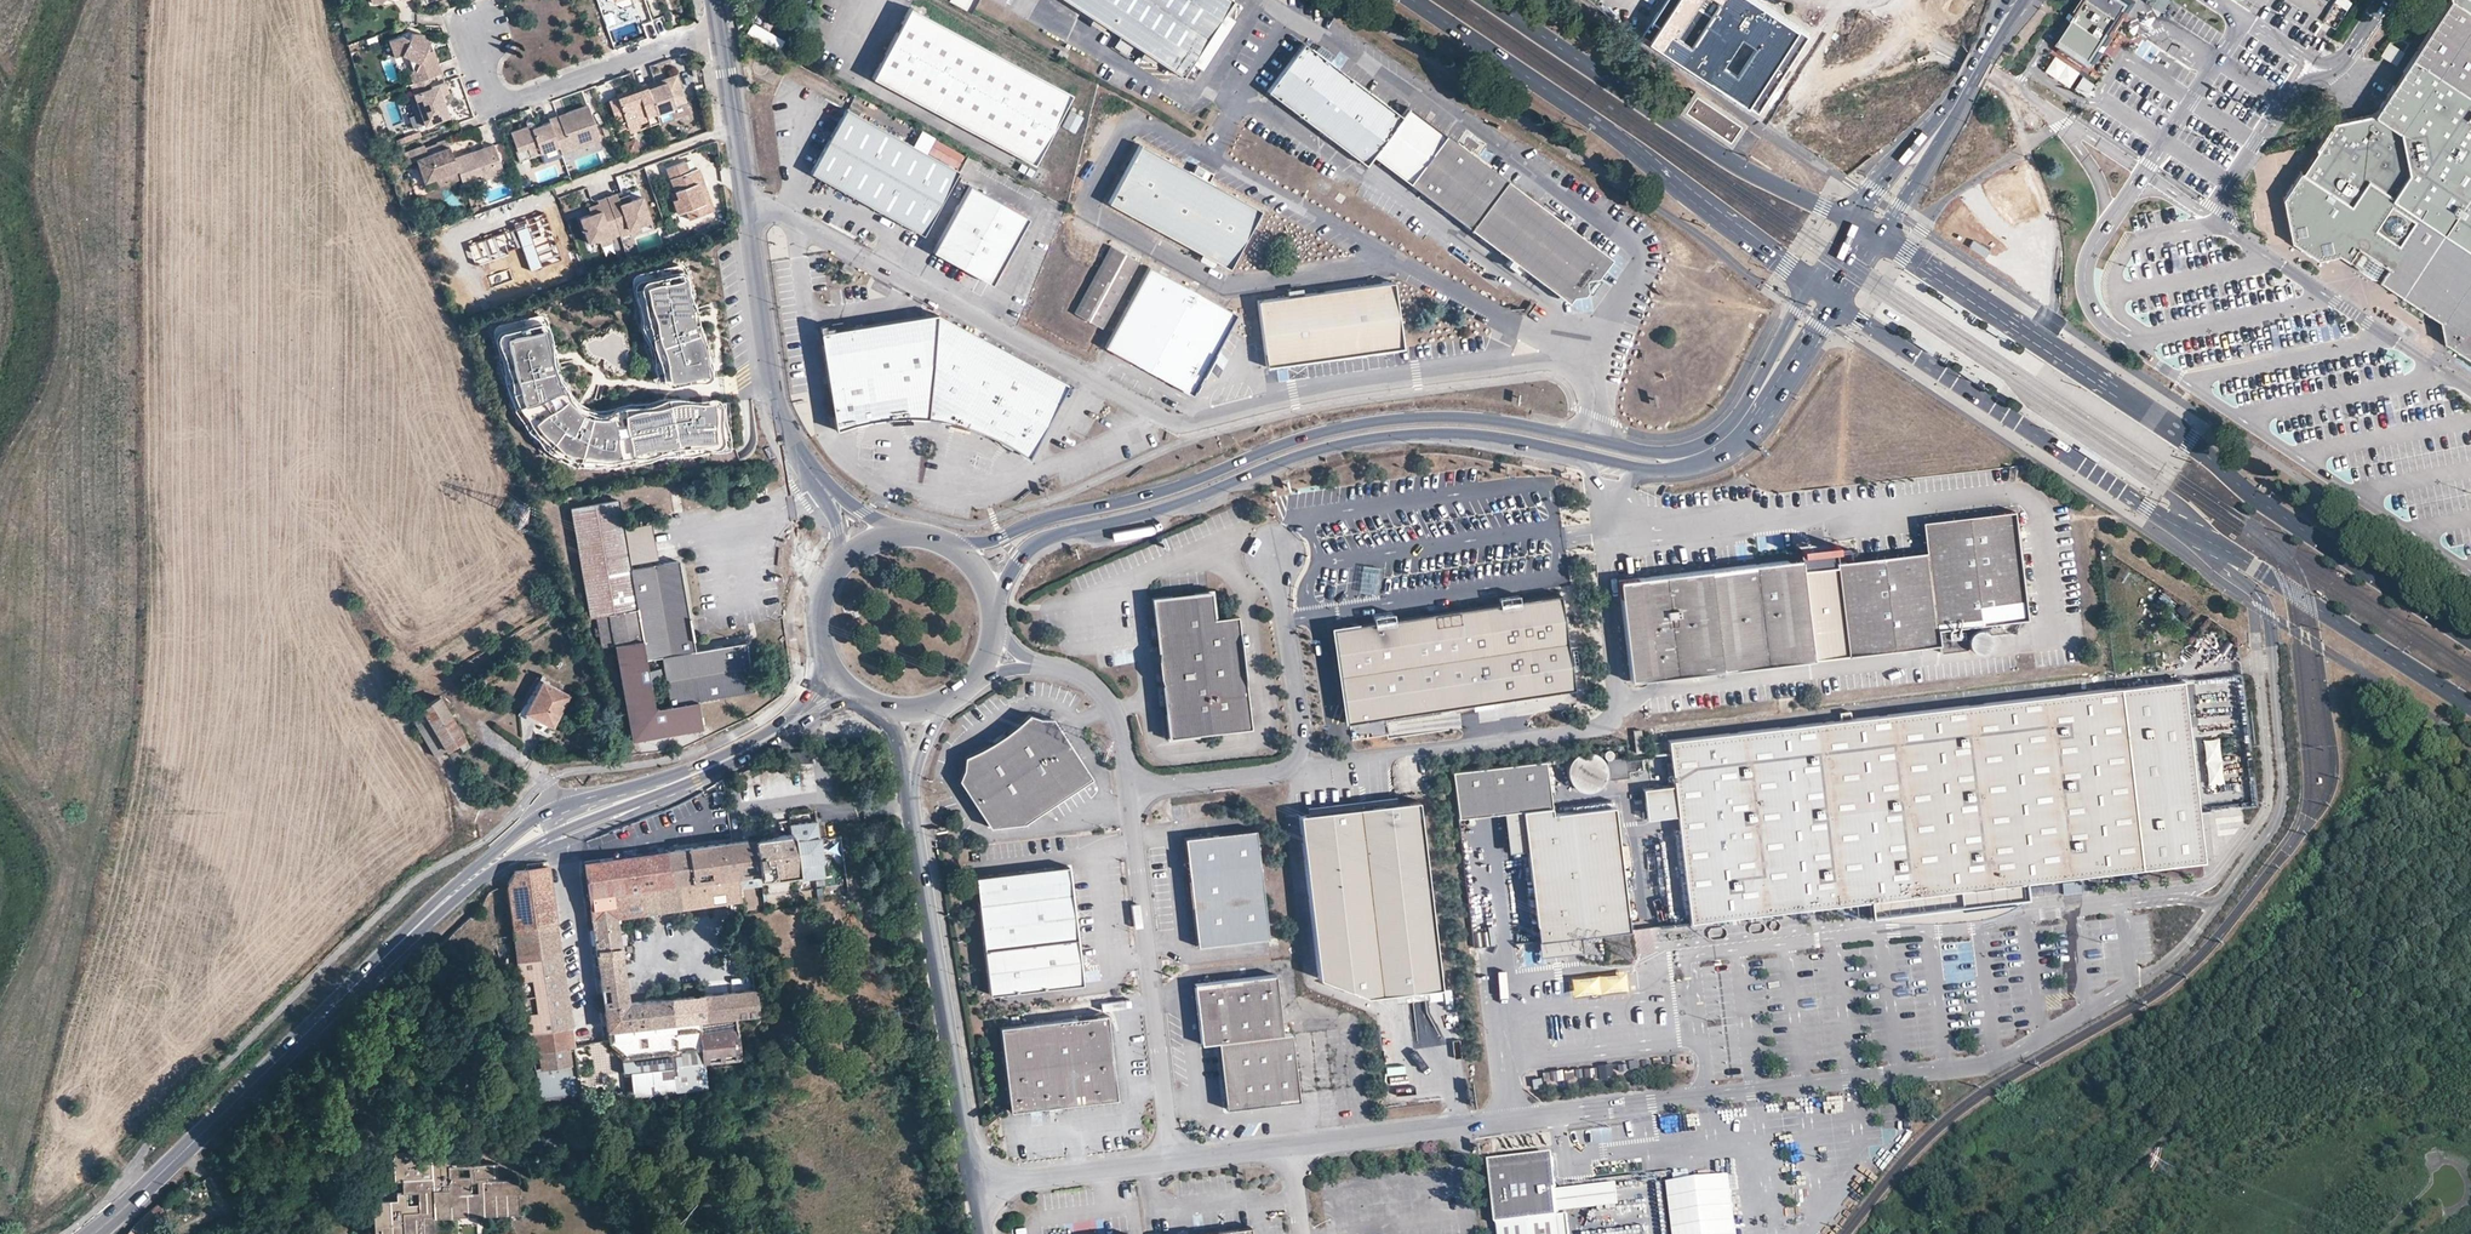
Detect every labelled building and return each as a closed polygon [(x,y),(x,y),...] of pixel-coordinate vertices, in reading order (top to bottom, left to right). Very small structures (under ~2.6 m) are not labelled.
[(660,14),(656,0),(652,0),(648,1),(652,16),(660,14)] [(1093,17),(1105,25),(1143,50),(1155,58),(1182,75),(1190,63),(1200,69),(1233,18),(1223,11),(1231,0),(1067,0),(1093,17)] [(1756,0),(1674,0),(1652,33),(1754,99),(1800,28),(1756,0)] [(2090,64),(2133,0),(2083,0),(2055,41),(2090,64)] [(2376,114),(2374,118),(2336,125),(2334,123),(2333,123),(2317,146),(2318,150),(2304,170),(2301,170),(2284,196),(2294,240),(2319,256),(2343,252),(2355,261),(2366,269),(2382,279),(2398,289),(2421,304),(2434,313),(2441,317),(2445,340),(2470,357),(2470,0),(2451,0),(2376,114)] [(876,80),(1038,166),(1076,95),(914,9),(876,80)] [(1102,29),(1105,25),(1093,17),(1090,21),(1102,29)] [(411,73),(414,82),(418,81),(428,77),(442,72),(434,49),(429,50),(428,45),(431,40),(424,37),(423,34),(412,34),(409,40),(403,37),(390,41),(396,58),(403,55),(413,59),(416,69),(412,70),(411,73)] [(2391,58),(2398,47),(2389,41),(2382,52),(2391,58)] [(1303,42),(1267,90),(1303,117),(1315,126),(1365,163),(1372,154),(1563,297),(1588,291),(1592,294),(1603,279),(1599,276),(1608,264),(1606,253),(1407,106),(1401,115),(1303,42)] [(1067,54),(1059,50),(1056,57),(1064,61),(1067,54)] [(1153,63),(1155,58),(1143,50),(1140,55),(1153,63)] [(2069,84),(2079,68),(2054,52),(2044,68),(2069,84)] [(2073,87),(2085,92),(2091,77),(2079,72),(2073,87)] [(656,111),(656,112),(686,101),(676,73),(667,77),(668,80),(657,84),(656,80),(646,84),(656,111)] [(428,77),(418,81),(422,92),(415,94),(426,125),(451,116),(443,95),(440,85),(432,88),(428,77)] [(646,84),(645,82),(635,86),(637,90),(628,93),(609,100),(616,119),(624,115),(628,125),(648,118),(646,114),(656,111),(646,84)] [(447,83),(440,85),(443,95),(450,92),(447,83)] [(559,112),(549,116),(550,120),(559,145),(569,141),(572,148),(600,138),(588,105),(584,103),(570,108),(567,115),(561,117),(559,112)] [(959,168),(846,107),(811,171),(924,232),(942,199),(959,168)] [(570,108),(559,112),(561,117),(567,115),(570,108)] [(646,114),(648,118),(650,124),(660,121),(656,112),(656,111),(646,114)] [(2376,114),(2334,123),(2336,125),(2374,118),(2376,114)] [(624,115),(616,119),(619,128),(628,125),(624,115)] [(1312,131),(1315,126),(1303,117),(1300,122),(1312,131)] [(648,118),(628,125),(630,131),(650,124),(648,118)] [(532,127),(528,125),(512,130),(519,149),(529,146),(532,156),(559,146),(559,145),(550,120),(532,127)] [(1200,130),(1197,136),(1203,139),(1206,133),(1200,130)] [(417,132),(397,141),(401,149),(421,141),(417,132)] [(569,141),(559,145),(559,146),(561,152),(572,148),(569,141)] [(494,142),(454,156),(461,176),(462,178),(481,172),(484,179),(504,171),(494,142)] [(1202,252),(1215,259),(1229,266),(1260,208),(1140,142),(1109,201),(1202,252)] [(448,181),(461,176),(454,156),(450,144),(416,155),(425,180),(445,173),(448,181)] [(532,156),(529,146),(519,149),(518,150),(521,160),(532,156)] [(696,183),(692,170),(690,171),(686,161),(667,168),(673,187),(665,190),(668,199),(670,198),(675,211),(684,208),(687,218),(707,211),(698,189),(696,189),(694,184),(696,183)] [(697,168),(692,170),(696,183),(694,184),(696,189),(698,189),(707,211),(712,210),(697,168)] [(1028,215),(969,183),(933,250),(992,282),(1028,215)] [(639,224),(649,221),(641,196),(630,200),(620,204),(618,198),(616,193),(606,197),(619,235),(620,236),(630,232),(628,228),(639,224)] [(630,200),(628,194),(618,198),(620,204),(630,200)] [(619,235),(606,197),(596,200),(597,203),(600,211),(590,214),(579,218),(587,243),(598,240),(609,236),(610,238),(619,235)] [(600,211),(597,203),(588,207),(590,214),(600,211)] [(510,229),(466,243),(472,262),(523,245),(529,264),(552,257),(538,214),(508,224),(510,229)] [(641,232),(639,224),(628,228),(630,232),(631,235),(641,232)] [(612,243),(610,238),(609,236),(598,240),(600,247),(612,243)] [(1138,259),(1111,244),(1074,310),(1102,326),(1138,259)] [(1213,264),(1215,259),(1202,252),(1198,257),(1213,264)] [(855,266),(844,260),(840,267),(851,272),(855,266)] [(1236,313),(1149,265),(1117,324),(1105,345),(1193,393),(1236,313)] [(649,336),(660,381),(712,368),(710,355),(701,325),(684,270),(635,282),(649,336)] [(1302,293),(1288,295),(1287,295),(1257,299),(1266,365),(1402,345),(1392,280),(1302,293)] [(1287,295),(1288,295),(1302,293),(1301,286),(1286,288),(1287,295)] [(821,331),(835,427),(856,421),(866,419),(884,417),(905,415),(918,415),(934,415),(947,418),(963,423),(982,429),(997,436),(1011,443),(1028,453),(1066,382),(936,312),(821,331)] [(543,327),(504,337),(517,393),(522,403),(557,389),(550,363),(543,327)] [(563,396),(529,421),(537,432),(554,448),(568,454),(617,456),(611,417),(604,418),(588,416),(576,410),(563,396)] [(684,402),(668,405),(675,442),(714,440),(711,402),(684,402)] [(668,405),(623,414),(631,451),(675,442),(668,405)] [(623,526),(618,497),(571,506),(591,616),(608,612),(608,614),(613,644),(616,643),(632,738),(701,726),(697,699),(752,688),(744,641),(694,650),(677,560),(631,568),(630,563),(623,526)] [(1802,572),(1801,567),(1800,558),(1638,577),(1623,580),(1618,580),(1630,680),(1938,643),(1936,628),(1962,625),(2025,617),(2013,511),(1922,521),(1926,552),(1837,563),(1838,568),(1802,572)] [(650,521),(623,526),(630,563),(656,557),(650,521)] [(1483,549),(1469,551),(1473,571),(1487,569),(1483,549)] [(1837,563),(1801,567),(1802,572),(1838,568),(1837,563)] [(1622,571),(1623,580),(1638,577),(1637,570),(1622,571)] [(1171,592),(1147,594),(1150,621),(1154,620),(1157,652),(1155,658),(1157,677),(1160,682),(1164,711),(1160,712),(1164,740),(1186,738),(1185,733),(1248,726),(1236,614),(1212,617),(1210,610),(1214,609),(1212,587),(1192,589),(1192,593),(1171,595),(1171,592)] [(1496,592),(1498,603),(1516,601),(1515,590),(1496,592)] [(1346,722),(1471,703),(1572,688),(1558,594),(1516,601),(1498,603),(1457,609),(1432,613),(1390,619),(1391,623),(1374,625),(1374,623),(1332,629),(1346,722)] [(1431,602),(1432,613),(1457,609),(1455,598),(1431,602)] [(1372,611),(1374,623),(1374,625),(1391,623),(1390,619),(1389,609),(1372,611)] [(613,644),(608,614),(597,616),(602,645),(613,644)] [(1964,647),(1962,625),(1936,628),(1938,643),(1939,650),(1964,647)] [(1964,632),(1964,636),(1964,637),(1965,641),(1968,645),(1971,646),(1975,647),(1979,646),(1981,645),(1983,643),(1985,639),(1986,635),(1985,631),(1982,628),(1981,627),(1978,626),(1974,625),(1971,626),(1967,629),(1964,632)] [(567,693),(541,680),(526,711),(551,725),(567,693)] [(2204,862),(2184,688),(2138,694),(2137,686),(1667,741),(1673,793),(1644,796),(1648,826),(1677,823),(1688,921),(1880,899),(1911,895),(1913,911),(1962,905),(1960,889),(2004,884),(2006,900),(2025,897),(2023,882),(2140,869),(2151,867),(2204,862)] [(440,696),(422,707),(446,749),(458,742),(461,746),(467,742),(440,696)] [(1020,822),(1071,788),(1089,776),(1049,716),(1038,718),(1026,712),(1011,726),(995,737),(976,749),(961,756),(961,769),(956,779),(970,800),(988,826),(1020,822)] [(1637,728),(1630,729),(1633,751),(1640,751),(1637,728)] [(2240,796),(2237,734),(2203,736),(2206,798),(2240,796)] [(1604,786),(1603,776),(1626,774),(1625,756),(1600,758),(1599,750),(1565,753),(1568,789),(1604,786)] [(1628,927),(1613,800),(1551,807),(1546,756),(1453,766),(1459,814),(1504,809),(1522,807),(1527,847),(1537,938),(1579,933),(1628,927)] [(1303,807),(1304,813),(1392,801),(1391,795),(1303,807)] [(1392,801),(1304,813),(1295,814),(1315,977),(1362,996),(1391,992),(1409,990),(1436,987),(1413,798),(1392,801)] [(492,810),(498,814),(502,808),(495,805),(492,810)] [(1527,847),(1522,807),(1504,809),(1509,849),(1527,847)] [(790,824),(790,832),(792,839),(818,836),(816,821),(790,824)] [(1256,828),(1184,836),(1197,944),(1269,936),(1256,828)] [(790,832),(753,838),(757,871),(758,877),(764,876),(792,872),(796,872),(796,865),(792,839),(790,832)] [(820,836),(818,836),(792,839),(796,865),(822,861),(823,861),(820,836)] [(753,837),(728,840),(697,845),(663,850),(667,875),(671,875),(671,882),(737,872),(738,875),(757,871),(753,838),(753,837)] [(620,857),(584,862),(586,875),(589,899),(591,914),(615,911),(616,916),(629,915),(633,914),(646,913),(659,910),(660,910),(667,909),(675,909),(671,882),(671,875),(667,875),(663,850),(620,857)] [(823,876),(822,861),(796,865),(796,872),(797,879),(823,876)] [(1066,865),(972,875),(987,993),(1080,982),(1066,865)] [(512,870),(507,882),(506,883),(513,928),(556,922),(552,897),(548,866),(512,870)] [(758,877),(757,871),(738,875),(739,887),(759,884),(758,877)] [(737,872),(671,882),(675,909),(710,903),(741,899),(739,887),(738,875),(737,872)] [(794,877),(792,872),(764,876),(764,881),(794,877)] [(1960,889),(1962,905),(1984,902),(2006,900),(2004,884),(1960,889)] [(1881,914),(1913,911),(1911,895),(1880,899),(1881,914)] [(617,920),(616,916),(615,911),(591,914),(596,950),(621,946),(620,939),(618,927),(617,923),(617,920)] [(556,922),(513,928),(518,961),(561,956),(558,938),(556,922)] [(1471,928),(1472,945),(1493,943),(1492,927),(1471,928)] [(1581,948),(1579,933),(1537,938),(1539,953),(1581,948)] [(622,954),(621,946),(596,950),(598,964),(623,961),(622,954)] [(561,956),(518,961),(521,978),(529,1031),(570,1025),(568,1006),(563,972),(561,956)] [(624,968),(623,961),(598,964),(599,971),(601,977),(625,974),(624,968)] [(754,987),(752,971),(742,972),(744,988),(754,987)] [(1626,971),(1570,974),(1571,994),(1627,991),(1626,971)] [(625,974),(601,977),(604,1004),(629,1001),(625,974)] [(1214,1043),(1278,1036),(1271,975),(1192,985),(1198,1045),(1214,1043)] [(754,987),(744,988),(736,989),(711,992),(685,995),(670,997),(673,1023),(702,1020),(735,1016),(758,1013),(754,987)] [(673,1023),(670,997),(650,999),(629,1001),(604,1004),(608,1030),(673,1023)] [(1045,1106),(1058,1104),(1114,1098),(1104,1013),(998,1025),(1007,1109),(1045,1106)] [(736,1023),(735,1016),(702,1020),(703,1030),(736,1023)] [(703,1030),(702,1020),(673,1023),(608,1030),(609,1039),(610,1048),(623,1057),(700,1050),(699,1031),(703,1030)] [(736,1023),(703,1030),(699,1031),(700,1050),(701,1063),(702,1063),(739,1058),(736,1023)] [(570,1025),(529,1031),(532,1051),(573,1045),(572,1036),(570,1025)] [(1278,1036),(1214,1043),(1222,1109),(1243,1107),(1255,1106),(1296,1101),(1287,1034),(1278,1036)] [(573,1045),(532,1051),(534,1068),(579,1062),(581,1060),(579,1045),(573,1045)] [(700,1050),(623,1057),(624,1072),(630,1072),(630,1071),(701,1063),(700,1050)] [(579,1062),(534,1068),(538,1093),(581,1088),(579,1062)] [(706,1086),(702,1063),(701,1063),(630,1071),(630,1072),(632,1094),(691,1088),(706,1086)] [(610,1080),(589,1083),(590,1091),(611,1088),(610,1080)] [(581,1088),(538,1093),(539,1104),(583,1100),(581,1088)] [(396,1192),(397,1199),(373,1200),(375,1233),(403,1233),(435,1233),(434,1216),(435,1211),(517,1207),(516,1179),(488,1180),(488,1176),(499,1175),(499,1163),(472,1164),(472,1176),(457,1177),(456,1169),(452,1169),(451,1149),(434,1150),(433,1147),(395,1150),(395,1180),(401,1180),(402,1192),(396,1192)] [(1741,1153),(1728,1153),(1728,1171),(1742,1171),(1741,1153)] [(1554,1190),(1550,1155),(1489,1162),(1498,1233),(1559,1233),(1557,1217),(1556,1213),(1554,1190)] [(1667,1183),(1673,1233),(1737,1233),(1729,1175),(1667,1183)] [(1572,1188),(1554,1190),(1556,1213),(1575,1211),(1618,1206),(1616,1184),(1572,1188)] [(1618,1185),(1619,1198),(1647,1197),(1646,1184),(1618,1185)] [(138,1216),(133,1223),(140,1228),(161,1207),(156,1201),(138,1216)] [(517,1213),(517,1207),(435,1211),(434,1216),(517,1213)] [(1557,1217),(1559,1233),(1570,1233),(1567,1216),(1557,1217)] [(140,1228),(133,1223),(129,1228),(136,1233),(141,1233),(143,1231),(140,1228)]
